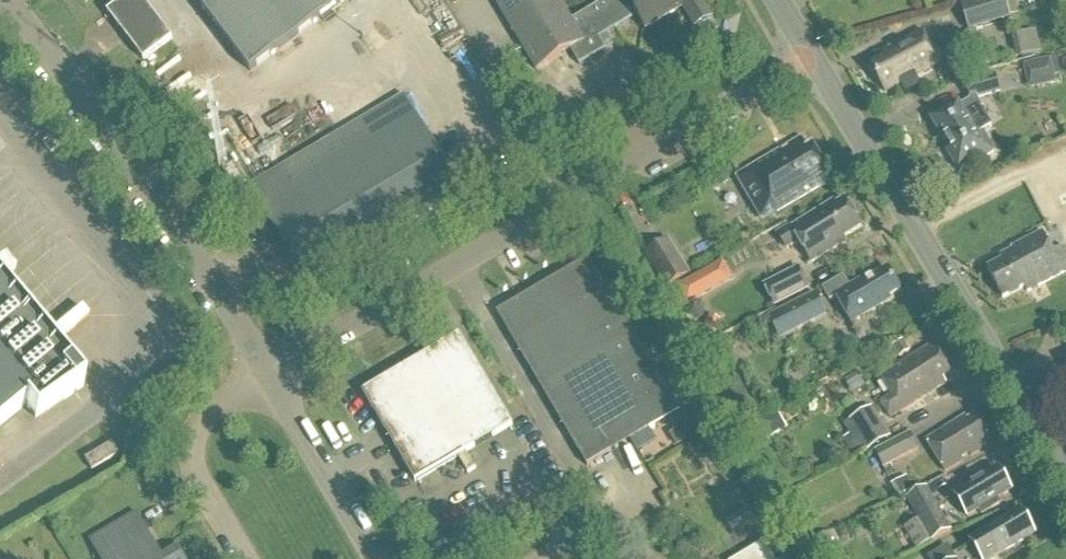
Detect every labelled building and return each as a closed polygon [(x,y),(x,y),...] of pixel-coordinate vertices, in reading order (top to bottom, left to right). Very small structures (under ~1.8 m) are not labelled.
[(142,0),(127,0),(108,15),(144,63),(173,41),(142,0)] [(251,74),(348,0),(194,0),(251,74)] [(710,19),(699,0),(611,0),(572,23),(558,0),(493,0),(537,73),(571,52),(580,68),(606,52),(605,49),(613,44),(608,36),(638,18),(646,32),(683,10),(695,29),(710,19)] [(969,33),(1012,21),(1006,0),(983,0),(961,7),(969,33)] [(1042,28),(1017,34),(1023,56),(1047,50),(1042,28)] [(940,67),(924,35),(883,57),(886,63),(872,70),(885,95),(940,67)] [(1051,61),(1024,67),(1029,92),(1056,85),(1051,61)] [(986,139),(983,133),(992,128),(982,111),(984,110),(979,101),(1001,94),(997,78),(967,86),(972,102),(961,108),(959,105),(932,121),(951,152),(948,154),(959,172),(975,163),(976,164),(995,153),(986,139)] [(306,286),(462,194),(405,98),(249,190),(306,286)] [(762,223),(780,212),(835,180),(816,148),(809,152),(802,140),(736,180),(762,223)] [(221,143),(202,154),(209,165),(228,154),(221,143)] [(236,167),(224,174),(235,193),(247,186),(236,167)] [(8,217),(37,197),(31,189),(2,209),(8,217)] [(787,252),(801,243),(813,263),(839,247),(837,243),(863,227),(847,200),(839,205),(836,202),(792,228),(791,226),(776,235),(787,252)] [(26,243),(33,252),(64,230),(57,220),(26,243)] [(1065,274),(1065,253),(1065,251),(1054,257),(1042,235),(1012,251),(1012,253),(1000,259),(1003,263),(988,271),(1004,301),(1025,290),(1028,295),(1065,274)] [(665,292),(690,276),(669,241),(644,256),(665,292)] [(680,413),(591,262),(502,315),(510,330),(508,331),(588,469),(680,413)] [(677,290),(679,295),(687,308),(712,294),(707,285),(729,272),(724,263),(677,290)] [(800,269),(763,288),(774,309),(811,291),(800,269)] [(830,304),(838,299),(854,326),(885,308),(882,304),(903,292),(891,272),(870,284),(868,281),(852,291),(844,278),(823,292),(830,304)] [(25,408),(35,421),(63,402),(64,403),(83,389),(0,288),(0,429),(25,408)] [(780,342),(827,318),(815,296),(768,320),(780,342)] [(703,335),(714,340),(721,322),(710,318),(703,335)] [(513,427),(460,338),(363,395),(416,484),(513,427)] [(718,341),(714,354),(728,358),(732,345),(718,341)] [(899,361),(909,355),(903,343),(892,349),(899,361)] [(891,420),(903,412),(924,400),(921,395),(931,388),(934,393),(947,385),(943,379),(952,374),(935,346),(882,378),(894,397),(881,405),(891,420)] [(860,440),(846,448),(853,459),(867,451),(869,453),(891,440),(872,410),(850,423),(860,440)] [(776,413),(756,425),(767,443),(787,430),(776,413)] [(963,461),(973,455),(974,457),(995,444),(979,418),(972,421),(969,415),(928,440),(947,473),(964,462),(963,461)] [(883,471),(918,453),(909,436),(875,454),(883,471)] [(93,473),(120,457),(113,446),(86,462),(93,473)] [(1012,489),(1002,472),(987,481),(985,478),(957,496),(971,518),(993,504),(992,502),(1012,489)] [(908,479),(891,487),(898,500),(914,492),(908,479)] [(928,489),(907,501),(931,545),(952,533),(928,489)] [(1024,515),(1009,524),(1007,520),(972,542),(983,558),(998,558),(1016,548),(1015,545),(1035,533),(1032,528),(1034,523),(1031,519),(1026,519),(1024,515)] [(138,516),(91,543),(100,558),(164,558),(138,516)] [(765,545),(741,558),(773,558),(765,545)] [(947,548),(931,558),(954,558),(947,548)]
